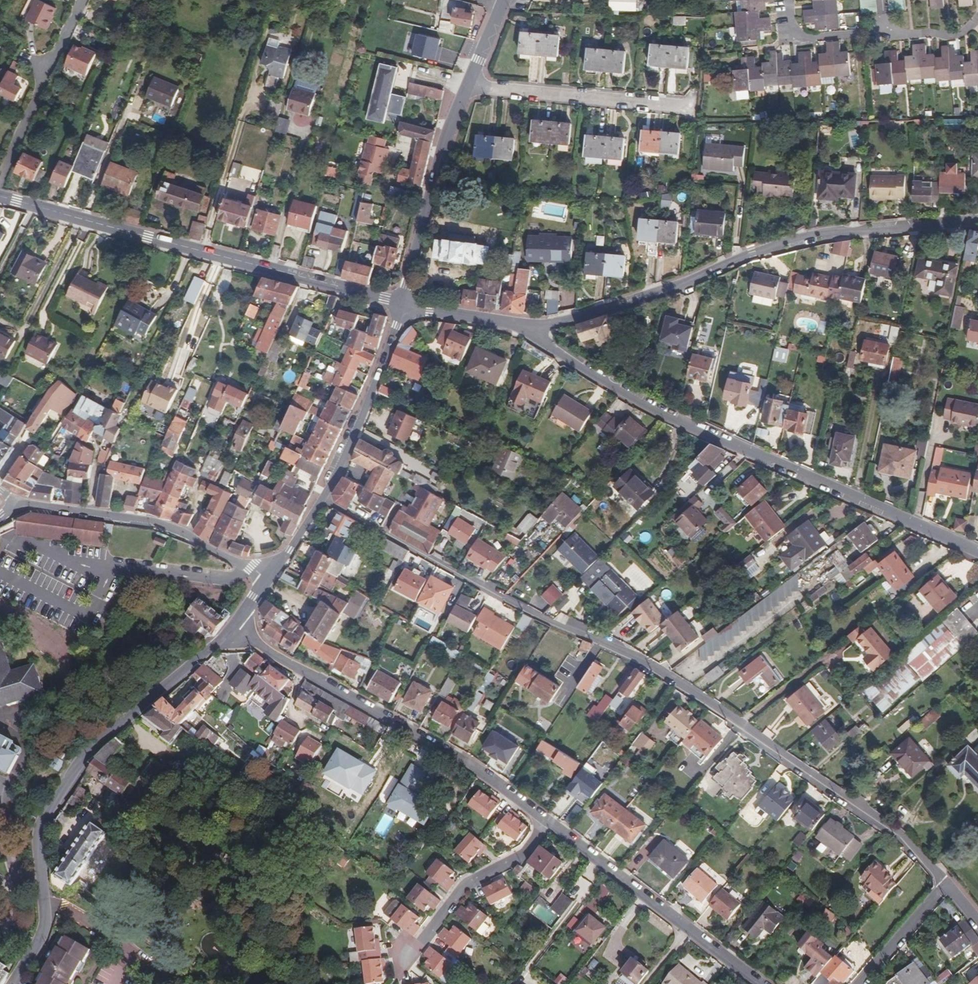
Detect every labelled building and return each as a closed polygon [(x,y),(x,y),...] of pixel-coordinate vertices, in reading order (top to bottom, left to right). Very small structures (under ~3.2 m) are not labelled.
[(54,14),(58,6),(45,0),(37,0),(28,18),(49,28),(52,20),(50,19),(53,13),(54,14)] [(462,0),(441,0),(440,6),(445,6),(443,17),(444,17),(457,19),(474,22),(476,13),(467,12),(468,7),(470,8),(471,3),(462,0)] [(611,9),(607,9),(607,15),(619,15),(619,10),(637,10),(644,11),(644,0),(611,0),(611,9)] [(743,0),(744,12),(759,11),(766,10),(766,3),(773,2),(772,0),(743,0)] [(838,14),(837,0),(824,0),(816,1),(816,9),(805,10),(806,16),(838,14)] [(862,14),(877,13),(876,0),(861,0),(862,14)] [(891,11),(906,10),(905,0),(890,0),(891,11)] [(744,12),(738,12),(737,12),(739,28),(771,25),(770,17),(759,18),(759,11),(744,12)] [(839,28),(838,14),(806,16),(806,23),(818,22),(818,30),(839,28)] [(457,19),(444,17),(442,30),(455,34),(457,19)] [(771,25),(739,28),(740,41),(743,41),(752,40),(753,44),(759,44),(759,40),(761,40),(761,32),(764,32),(771,31),(771,25)] [(414,47),(418,34),(409,31),(405,44),(414,47)] [(434,50),(436,44),(438,37),(420,32),(415,53),(440,60),(442,52),(434,50)] [(264,60),(270,61),(269,65),(270,66),(273,67),(268,82),(277,85),(281,73),(285,74),(293,47),(281,43),(283,37),(272,33),(264,60)] [(541,55),(543,35),(524,34),(522,54),(541,55)] [(561,37),(543,35),(541,55),(559,57),(561,37)] [(821,63),(822,76),(836,75),(834,43),(827,44),(828,54),(821,55),(821,63)] [(834,43),(836,75),(851,74),(850,53),(841,54),(840,43),(834,43)] [(88,49),(75,44),(66,63),(87,73),(97,51),(88,48),(88,49)] [(444,46),(436,44),(434,50),(442,52),(444,46)] [(923,78),(937,77),(936,59),(935,56),(928,57),(927,45),(920,46),(923,78)] [(651,66),(670,68),(672,48),(653,46),(651,66)] [(908,79),(923,78),(920,46),(913,46),(914,57),(906,58),(906,62),(908,79)] [(937,80),(951,79),(949,50),(949,47),(942,48),(943,59),(936,59),(937,77),(937,80)] [(672,48),(670,68),(688,70),(690,50),(672,48)] [(951,79),(966,78),(965,64),(964,57),(956,57),(956,49),(949,50),(951,79)] [(607,72),(608,53),(590,51),(588,71),(607,72)] [(908,83),(908,79),(906,62),(899,62),(898,51),(891,52),(894,84),(908,83)] [(765,85),(780,84),(777,55),(777,52),(770,53),(770,64),(763,64),(763,68),(765,85)] [(880,85),(894,84),(891,52),(885,53),(886,63),(878,64),(880,85)] [(966,78),(967,85),(977,84),(977,55),(977,52),(972,52),(972,63),(965,64),(966,78)] [(627,54),(608,53),(607,72),(626,74),(627,54)] [(823,84),(822,76),(821,63),(813,64),(812,53),(806,54),(808,85),(823,84)] [(794,86),(808,85),(806,54),(799,54),(800,65),(793,65),(794,83),(794,86)] [(780,84),(794,83),(793,65),(792,62),(784,62),(784,55),(777,55),(780,84)] [(16,58),(0,90),(0,91),(16,99),(23,88),(16,84),(20,77),(15,73),(21,60),(16,58)] [(736,91),(750,90),(748,58),(742,59),(743,70),(735,70),(736,91)] [(765,89),(765,85),(763,68),(756,68),(755,58),(748,58),(750,90),(765,89)] [(381,65),(368,120),(386,124),(388,112),(403,115),(408,96),(393,93),(398,69),(381,65)] [(704,73),(704,81),(715,80),(714,72),(704,73)] [(183,86),(156,75),(148,93),(175,104),(183,86)] [(296,87),(289,107),(311,114),(320,85),(301,79),(299,80),(296,87)] [(429,85),(412,81),(409,95),(426,99),(427,96),(429,85)] [(445,89),(429,85),(427,96),(442,100),(445,89)] [(281,113),(285,99),(273,96),(269,109),(281,113)] [(276,129),(289,132),(293,118),(281,115),(276,129)] [(956,120),(938,120),(938,129),(957,129),(956,120)] [(957,129),(966,128),(966,120),(956,120),(957,129)] [(553,143),(555,123),(536,122),(535,142),(553,143)] [(433,142),(436,132),(403,123),(400,134),(419,139),(433,142)] [(574,125),(555,123),(553,143),(572,145),(574,125)] [(662,154),(663,134),(644,132),(643,152),(662,154)] [(682,136),(663,134),(662,154),(680,156),(682,136)] [(385,174),(391,149),(386,148),(388,140),(371,135),(369,144),(367,143),(363,161),(362,165),(363,165),(362,169),(360,169),(359,173),(361,174),(358,182),(373,186),(375,177),(374,177),(375,173),(377,174),(377,172),(385,174)] [(606,158),(607,138),(589,136),(587,157),(606,158)] [(108,146),(87,137),(74,166),(73,169),(95,178),(108,146)] [(497,158),(498,138),(479,137),(477,157),(497,158)] [(517,140),(498,138),(497,158),(515,160),(517,140)] [(627,139),(607,138),(606,158),(625,160),(627,139)] [(422,186),(433,142),(419,139),(412,170),(409,183),(422,186)] [(744,168),(745,152),(706,148),(704,170),(733,173),(733,168),(744,168)] [(43,162),(25,153),(16,172),(35,180),(35,179),(41,183),(47,171),(40,168),(43,162)] [(73,169),(74,166),(61,160),(52,180),(65,186),(73,169)] [(137,169),(111,160),(103,182),(129,191),(137,169)] [(234,161),(230,175),(237,177),(242,164),(234,161)] [(946,175),(956,175),(956,163),(946,163),(946,175)] [(412,170),(403,168),(401,176),(400,181),(409,183),(412,170)] [(159,193),(201,211),(202,209),(207,211),(212,198),(206,196),(209,188),(201,185),(198,192),(174,183),(177,173),(169,170),(159,193)] [(779,176),(769,175),(755,174),(754,186),(758,186),(757,194),(764,194),(764,198),(779,200),(779,197),(792,198),(795,175),(780,173),(779,176)] [(855,175),(820,173),(818,198),(829,199),(829,195),(853,197),(855,175)] [(939,201),(939,205),(947,205),(947,192),(953,192),(953,196),(959,196),(958,192),(964,192),(964,175),(956,175),(946,175),(939,175),(939,182),(939,189),(939,201)] [(885,204),(885,205),(897,206),(897,203),(905,203),(905,182),(897,182),(897,183),(871,183),(870,204),(885,204)] [(913,182),(913,201),(939,201),(939,189),(931,189),(931,182),(913,182)] [(272,189),(259,186),(257,192),(270,195),(272,189)] [(418,202),(420,193),(392,186),(390,195),(418,202)] [(361,202),(364,193),(358,190),(350,220),(357,221),(361,202)] [(639,195),(640,202),(649,200),(647,193),(639,195)] [(364,202),(371,203),(373,196),(366,194),(364,202)] [(232,222),(248,226),(253,207),(256,197),(250,195),(247,206),(238,203),(232,222)] [(311,228),(318,206),(295,199),(288,222),(311,228)] [(219,218),(232,222),(238,203),(225,200),(219,218)] [(373,205),(361,202),(357,222),(371,225),(373,221),(368,220),(373,205)] [(248,226),(276,234),(281,216),(253,207),(248,226)] [(699,211),(696,233),(724,236),(727,214),(699,211)] [(197,221),(206,224),(208,218),(199,214),(197,221)] [(658,242),(660,222),(641,220),(640,240),(648,241),(647,258),(657,258),(658,242)] [(201,240),(206,224),(195,221),(190,237),(201,240)] [(678,223),(660,222),(658,242),(676,243),(678,223)] [(338,224),(336,223),(333,223),(333,225),(325,223),(323,232),(319,231),(315,244),(329,248),(330,248),(338,224)] [(340,225),(338,224),(330,248),(343,252),(350,230),(339,228),(340,225)] [(450,232),(448,239),(475,243),(476,236),(450,232)] [(970,233),(965,260),(969,261),(971,255),(975,256),(977,238),(977,234),(970,233)] [(378,248),(374,262),(393,267),(399,248),(397,248),(400,239),(382,235),(378,248)] [(475,243),(448,239),(445,239),(444,241),(437,240),(434,258),(442,259),(442,261),(476,265),(476,263),(487,265),(488,263),(490,247),(479,245),(479,243),(475,243)] [(574,259),(575,241),(548,239),(548,258),(574,259)] [(847,259),(850,242),(840,243),(837,256),(847,259)] [(518,250),(519,246),(516,245),(514,251),(513,251),(511,259),(510,259),(508,267),(513,267),(514,265),(518,250)] [(524,252),(518,250),(514,265),(520,267),(524,252)] [(49,265),(27,253),(16,272),(39,284),(49,265)] [(604,276),(606,256),(587,254),(585,274),(604,276)] [(891,282),(896,259),(875,255),(870,276),(891,282)] [(624,257),(606,256),(604,276),(623,277),(624,257)] [(304,258),(302,266),(311,269),(314,260),(304,258)] [(956,267),(920,259),(917,275),(939,279),(937,291),(951,294),(956,267)] [(338,260),(334,275),(343,277),(347,262),(338,260)] [(343,277),(369,283),(373,269),(347,262),(343,277)] [(506,267),(506,271),(521,274),(517,293),(512,311),(524,313),(533,271),(522,268),(522,271),(519,270),(520,267),(514,265),(513,267),(508,267),(506,267)] [(70,294),(89,304),(91,302),(100,307),(111,287),(101,281),(99,285),(94,283),(92,285),(87,283),(89,280),(92,275),(82,270),(70,294)] [(794,292),(797,276),(791,275),(789,285),(788,291),(794,292)] [(797,276),(794,292),(828,300),(833,279),(813,275),(812,280),(797,276)] [(196,303),(207,280),(197,276),(186,299),(196,303)] [(776,298),(785,300),(788,291),(789,285),(779,283),(779,280),(770,278),(770,280),(754,276),(750,295),(775,300),(776,298)] [(838,299),(860,304),(865,280),(843,276),(838,299)] [(269,351),(277,334),(299,286),(263,277),(256,294),(281,301),(268,331),(263,341),(260,347),(269,351)] [(481,281),(479,292),(502,296),(504,285),(481,281)] [(549,298),(560,299),(561,290),(548,289),(547,298),(549,298)] [(462,290),(460,304),(477,306),(479,292),(462,290)] [(504,310),(509,292),(506,291),(504,301),(502,301),(500,310),(504,310)] [(479,292),(477,306),(500,310),(502,301),(502,296),(479,292)] [(509,292),(504,310),(512,311),(517,293),(509,292)] [(337,296),(333,295),(328,306),(333,308),(337,296)] [(118,321),(137,332),(139,327),(148,333),(159,313),(132,297),(118,321)] [(547,315),(559,313),(560,299),(549,298),(547,315)] [(91,302),(89,304),(98,310),(100,307),(91,302)] [(252,304),(247,314),(260,319),(264,309),(252,304)] [(955,307),(951,328),(960,330),(964,309),(955,307)] [(359,316),(341,308),(335,322),(349,328),(353,330),(357,321),(359,316)] [(622,312),(582,326),(586,341),(603,336),(605,342),(616,338),(615,336),(621,334),(617,320),(623,318),(622,312)] [(306,338),(316,342),(321,332),(311,327),(313,321),(298,315),(291,333),(289,337),(303,344),(305,339),(306,339),(306,338)] [(365,318),(359,316),(357,321),(363,324),(365,318)] [(380,338),(387,319),(376,316),(374,321),(371,330),(370,334),(380,338)] [(678,325),(679,320),(667,317),(661,340),(673,344),(672,348),(686,352),(692,329),(684,326),(678,325)] [(118,321),(116,325),(135,336),(137,332),(118,321)] [(972,321),(968,341),(977,343),(977,322),(972,321)] [(450,324),(447,324),(438,344),(446,347),(443,354),(462,362),(473,336),(464,333),(462,337),(452,332),(455,326),(449,325),(450,324)] [(421,332),(416,325),(412,327),(407,332),(402,338),(391,365),(421,377),(429,356),(411,349),(413,344),(410,342),(421,332)] [(888,344),(896,346),(899,332),(900,328),(892,326),(888,344)] [(139,327),(137,332),(146,337),(148,333),(139,327)] [(258,339),(263,341),(268,331),(263,329),(258,339)] [(7,359),(17,340),(0,332),(0,355),(7,359)] [(59,344),(37,332),(27,351),(49,363),(59,344)] [(884,362),(889,337),(865,332),(861,357),(884,362)] [(347,343),(349,344),(361,349),(363,346),(373,349),(374,346),(377,348),(380,338),(370,334),(366,333),(364,339),(351,334),(350,338),(347,343)] [(268,355),(275,359),(278,352),(280,353),(286,340),(277,334),(269,351),(268,355)] [(526,342),(523,348),(543,360),(547,354),(526,342)] [(342,362),(356,369),(360,360),(371,365),(375,354),(361,349),(349,344),(346,352),(342,362)] [(800,351),(802,352),(803,347),(788,344),(787,349),(789,349),(800,351)] [(775,346),(773,359),(786,362),(789,349),(787,349),(775,346)] [(258,352),(267,356),(268,355),(269,351),(260,347),(258,352)] [(693,353),(687,377),(708,383),(712,367),(714,368),(717,359),(713,358),(715,351),(703,348),(701,356),(693,353)] [(508,360),(478,349),(469,372),(497,384),(508,360)] [(857,352),(850,351),(846,367),(854,369),(857,352)] [(894,355),(890,377),(898,378),(903,357),(894,355)] [(204,361),(195,357),(189,371),(197,375),(204,361)] [(337,372),(342,362),(337,360),(334,366),(329,364),(327,368),(337,372)] [(337,384),(359,394),(361,389),(350,384),(356,369),(342,362),(337,372),(327,368),(325,374),(318,371),(316,374),(337,384)] [(844,374),(843,378),(851,380),(854,369),(846,367),(844,374)] [(543,401),(551,381),(522,369),(510,400),(524,405),(527,395),(542,401),(543,401)] [(8,373),(1,370),(0,372),(0,384),(8,389),(15,377),(8,373)] [(306,370),(304,373),(300,383),(304,385),(310,372),(306,370)] [(751,388),(754,376),(732,371),(726,397),(735,399),(734,402),(747,404),(747,403),(756,404),(762,406),(768,380),(762,378),(759,390),(751,388)] [(31,424),(31,425),(28,430),(38,434),(56,404),(67,411),(80,389),(61,379),(53,387),(49,394),(31,424)] [(150,379),(140,400),(143,401),(153,380),(150,379)] [(153,380),(143,401),(170,414),(180,391),(171,387),(170,388),(165,386),(153,380)] [(228,399),(244,406),(250,394),(230,385),(229,387),(221,384),(216,393),(228,399)] [(331,398),(352,410),(359,394),(337,384),(331,398)] [(383,386),(380,393),(391,397),(394,391),(383,386)] [(323,416),(343,427),(352,410),(331,398),(325,410),(321,408),(322,405),(313,401),(314,398),(298,389),(294,400),(310,409),(323,416)] [(190,392),(186,401),(194,404),(198,395),(190,392)] [(228,399),(216,393),(209,411),(209,415),(218,418),(221,416),(228,399)] [(84,394),(77,408),(91,414),(103,420),(105,421),(116,427),(122,413),(114,409),(114,408),(112,407),(111,406),(110,408),(84,394)] [(782,403),(789,404),(791,396),(779,394),(777,395),(775,398),(783,400),(782,403)] [(536,417),(542,401),(527,395),(524,405),(510,400),(508,406),(536,417)] [(580,431),(591,412),(563,395),(552,415),(580,431)] [(785,422),(788,409),(789,404),(782,403),(783,400),(769,397),(764,417),(785,422)] [(960,424),(960,421),(966,423),(965,425),(977,427),(977,404),(948,398),(944,418),(956,421),(956,423),(960,424)] [(119,399),(114,408),(114,409),(122,413),(127,403),(119,399)] [(306,418),(310,409),(294,400),(284,425),(293,429),(297,417),(294,414),(296,410),(300,413),(299,414),(302,416),(306,418)] [(183,410),(188,412),(190,407),(200,411),(201,407),(194,404),(186,401),(183,410)] [(789,404),(788,409),(808,413),(808,410),(805,407),(789,404)] [(74,406),(63,426),(80,437),(91,414),(77,408),(74,406)] [(0,408),(0,419),(7,423),(5,430),(0,436),(0,465),(19,438),(26,425),(0,408)] [(785,422),(785,426),(791,427),(791,429),(811,433),(816,412),(808,410),(808,413),(788,409),(785,422)] [(156,410),(153,418),(163,420),(165,413),(156,410)] [(178,421),(183,423),(188,412),(183,410),(178,421)] [(296,431),(302,416),(299,414),(300,413),(296,410),(294,414),(297,417),(293,429),(296,431)] [(415,423),(417,418),(400,411),(390,433),(408,441),(415,423)] [(604,411),(592,426),(601,433),(602,431),(610,437),(610,438),(614,434),(621,440),(619,442),(618,447),(622,451),(626,450),(628,447),(630,448),(645,432),(628,416),(620,424),(613,417),(612,418),(604,411)] [(91,414),(80,437),(89,442),(93,435),(103,420),(91,414)] [(312,441),(331,451),(343,427),(323,416),(312,441)] [(103,420),(93,435),(103,442),(106,435),(115,439),(120,429),(116,427),(105,421),(103,420)] [(170,440),(166,449),(176,453),(187,425),(183,423),(178,421),(170,440)] [(238,446),(245,449),(253,429),(243,425),(240,432),(237,439),(240,440),(238,446)] [(38,434),(28,430),(23,439),(32,444),(38,434)] [(601,433),(600,434),(607,440),(610,437),(602,431),(601,433)] [(849,459),(854,435),(837,432),(830,463),(839,465),(841,458),(849,459)] [(785,436),(784,443),(795,444),(796,437),(785,436)] [(918,458),(924,458),(928,438),(920,436),(918,447),(920,448),(918,458)] [(63,439),(57,455),(63,458),(69,444),(69,442),(63,439)] [(271,448),(275,450),(279,443),(274,440),(271,448)] [(384,453),(361,440),(357,451),(396,473),(414,483),(416,479),(407,473),(409,471),(409,469),(408,468),(405,466),(406,464),(393,457),(393,455),(393,452),(389,450),(385,451),(384,453)] [(306,454),(325,465),(331,451),(312,441),(308,451),(296,445),(295,448),(296,449),(299,450),(306,454)] [(77,450),(73,462),(92,468),(94,452),(80,443),(77,450)] [(722,449),(709,443),(705,448),(688,465),(701,478),(722,456),(718,452),(722,449)] [(32,444),(24,455),(41,465),(49,451),(32,444)] [(880,471),(912,477),(917,450),(885,444),(880,471)] [(296,449),(295,448),(291,446),(286,457),(291,459),(296,449)] [(521,455),(503,446),(492,471),(512,480),(523,455),(521,455)] [(937,447),(934,464),(941,465),(944,448),(937,447)] [(176,453),(166,449),(163,457),(172,461),(176,453)] [(293,461),(299,464),(306,454),(299,450),(293,461)] [(104,466),(106,462),(109,455),(103,451),(99,462),(104,466)] [(396,473),(357,451),(353,461),(376,473),(367,489),(395,505),(397,502),(385,495),(396,473)] [(310,478),(316,481),(325,465),(306,454),(299,464),(298,466),(295,471),(299,473),(301,469),(312,474),(310,478)] [(24,455),(15,471),(31,480),(34,476),(41,481),(48,469),(41,465),(24,455)] [(63,458),(57,455),(54,459),(61,463),(63,458)] [(204,474),(209,476),(212,469),(216,458),(211,456),(204,474)] [(71,469),(73,462),(70,461),(66,459),(64,467),(71,469)] [(215,469),(223,472),(227,463),(218,460),(215,469)] [(269,479),(277,464),(270,460),(262,475),(269,479)] [(290,468),(295,471),(298,466),(299,464),(293,461),(290,468)] [(68,481),(65,480),(63,488),(82,491),(84,477),(91,478),(92,468),(73,462),(71,469),(68,481)] [(99,500),(98,507),(111,509),(114,480),(143,484),(146,468),(106,462),(104,466),(101,474),(101,478),(100,487),(99,500)] [(177,463),(174,471),(191,477),(194,470),(182,465),(179,464),(177,463)] [(930,478),(927,493),(936,495),(937,491),(948,494),(949,492),(956,493),(955,496),(967,498),(972,474),(942,467),(941,470),(939,480),(930,478)] [(305,503),(310,493),(296,487),(298,482),(292,478),(295,471),(290,468),(284,480),(289,483),(285,493),(305,503)] [(932,468),(930,478),(939,480),(941,470),(932,468)] [(39,484),(31,497),(53,502),(54,490),(67,491),(66,503),(80,503),(81,498),(82,491),(63,488),(65,480),(48,469),(41,481),(39,484)] [(211,477),(219,481),(223,472),(215,469),(214,470),(211,477)] [(226,469),(221,481),(228,484),(233,472),(226,469)] [(637,508),(652,492),(630,470),(615,486),(637,508)] [(15,471),(5,485),(31,497),(39,484),(31,480),(15,471)] [(170,480),(173,472),(169,471),(165,478),(170,480)] [(174,471),(170,482),(186,488),(187,486),(194,489),(198,480),(193,478),(191,477),(174,471)] [(569,483),(574,478),(559,471),(556,479),(569,483)] [(230,486),(236,488),(240,476),(233,474),(230,486)] [(147,475),(142,495),(161,503),(165,493),(169,483),(154,477),(147,475)] [(447,485),(449,480),(442,475),(438,480),(447,485)] [(249,509),(251,504),(262,482),(250,476),(242,490),(246,493),(239,505),(249,509)] [(750,503),(764,490),(752,476),(737,488),(750,503)] [(359,485),(346,477),(335,493),(338,500),(373,521),(379,510),(389,516),(395,505),(367,489),(361,499),(355,496),(359,490),(357,488),(359,485)] [(421,478),(420,481),(418,485),(424,488),(428,482),(421,478)] [(201,488),(209,492),(212,484),(204,480),(201,488)] [(278,490),(285,493),(289,483),(284,480),(278,490)] [(169,483),(165,493),(182,499),(186,488),(170,482),(169,483)] [(435,486),(428,482),(424,488),(432,493),(434,488),(435,486)] [(209,492),(215,495),(219,486),(212,484),(209,492)] [(256,503),(265,508),(274,488),(265,484),(256,503)] [(428,525),(443,499),(441,498),(432,493),(424,488),(418,485),(417,484),(415,489),(420,491),(417,495),(421,498),(417,506),(413,504),(410,508),(406,505),(403,510),(428,525)] [(589,484),(586,488),(595,496),(599,492),(589,484)] [(367,489),(359,485),(357,488),(359,490),(355,496),(361,499),(367,489)] [(215,495),(208,510),(221,515),(223,516),(233,492),(219,486),(215,495)] [(265,508),(275,513),(285,493),(278,490),(274,488),(265,508)] [(443,493),(434,488),(432,493),(441,498),(443,493)] [(561,492),(546,509),(542,515),(551,523),(556,518),(567,527),(573,521),(581,512),(582,511),(561,492)] [(161,503),(161,504),(175,509),(185,513),(188,507),(180,504),(182,499),(165,493),(161,503)] [(283,531),(291,536),(308,505),(305,503),(285,493),(275,513),(289,520),(283,531)] [(699,508),(689,498),(667,519),(686,537),(702,521),(694,514),(699,508)] [(130,501),(127,512),(137,514),(140,503),(130,501)] [(782,527),(762,501),(745,515),(766,540),(782,527)] [(231,502),(227,514),(247,522),(254,506),(251,504),(249,509),(239,505),(231,502)] [(151,504),(147,516),(163,519),(171,521),(175,509),(161,504),(161,505),(151,504)] [(456,506),(451,515),(458,518),(461,513),(463,510),(456,506)] [(729,518),(718,507),(712,513),(723,524),(729,518)] [(175,509),(171,521),(180,525),(188,527),(192,516),(185,513),(175,509)] [(208,510),(201,519),(216,528),(221,515),(208,510)] [(402,510),(390,531),(429,553),(441,532),(428,525),(403,510),(402,510)] [(487,524),(463,510),(461,513),(475,522),(484,528),(487,524)] [(329,531),(345,539),(356,521),(341,513),(329,531)] [(525,534),(538,520),(530,513),(528,514),(516,528),(521,532),(521,531),(525,534)] [(20,519),(18,532),(38,535),(41,516),(30,514),(20,519)] [(227,514),(222,522),(243,530),(247,522),(227,514)] [(451,515),(442,529),(467,544),(476,529),(458,518),(451,515)] [(41,516),(38,535),(102,546),(103,537),(110,539),(113,527),(41,516)] [(970,516),(967,530),(975,532),(977,517),(970,516)] [(954,529),(965,533),(969,520),(957,517),(954,529)] [(729,518),(723,524),(719,527),(724,533),(734,524),(729,518)] [(20,519),(11,523),(10,530),(18,532),(20,519)] [(201,519),(193,531),(210,541),(216,528),(201,519)] [(562,533),(566,536),(577,525),(573,521),(567,527),(562,533)] [(823,543),(806,521),(786,536),(802,559),(823,543)] [(864,525),(862,521),(845,534),(849,539),(859,552),(875,539),(871,534),(873,532),(873,530),(868,524),(867,524),(864,525)] [(222,522),(218,531),(239,539),(243,530),(222,522)] [(343,543),(345,539),(329,531),(318,525),(314,533),(329,541),(322,552),(333,559),(342,544),(343,543)] [(218,531),(212,542),(233,552),(237,542),(239,539),(218,531)] [(584,573),(600,556),(575,531),(559,549),(584,573)] [(404,561),(410,551),(374,532),(369,541),(400,559),(404,561)] [(516,546),(519,541),(507,534),(504,539),(516,546)] [(909,535),(901,541),(905,546),(916,538),(909,535)] [(802,559),(786,536),(774,548),(775,551),(777,554),(777,555),(788,570),(802,559)] [(478,538),(465,556),(486,568),(487,567),(494,571),(508,555),(478,538)] [(169,542),(157,539),(155,545),(167,549),(169,542)] [(237,542),(233,552),(245,557),(248,547),(237,542)] [(352,551),(342,544),(333,559),(331,562),(342,568),(352,551)] [(248,547),(245,557),(249,558),(254,549),(248,547)] [(318,550),(313,558),(316,560),(322,552),(318,550)] [(829,566),(832,564),(834,568),(838,573),(846,567),(848,565),(837,550),(825,559),(829,566)] [(313,558),(308,566),(324,575),(325,572),(331,562),(333,559),(322,552),(316,560),(313,558)] [(886,577),(903,564),(894,552),(878,565),(874,560),(871,562),(862,569),(867,575),(878,566),(886,577)] [(871,562),(864,553),(848,565),(846,567),(849,571),(844,575),(847,581),(862,569),(871,562)] [(737,563),(743,571),(755,561),(749,554),(737,563)] [(677,567),(682,562),(675,555),(669,560),(677,567)] [(390,570),(397,574),(404,561),(400,559),(398,562),(395,560),(390,570)] [(913,576),(903,564),(886,577),(900,595),(912,585),(909,579),(913,576)] [(302,578),(317,587),(322,579),(331,584),(335,577),(325,572),(324,575),(308,566),(302,578)] [(594,576),(598,581),(609,570),(604,566),(594,576)] [(416,599),(427,579),(408,568),(397,588),(416,599)] [(824,576),(828,581),(838,573),(834,568),(824,576)] [(380,593),(385,595),(397,574),(390,570),(388,569),(384,576),(386,577),(378,591),(380,593)] [(613,619),(635,596),(609,570),(598,581),(586,594),(613,619)] [(342,611),(351,596),(348,595),(344,601),(315,590),(317,587),(302,578),(299,585),(292,581),(294,578),(283,573),(279,580),(320,602),(340,615),(342,611)] [(794,573),(761,599),(759,601),(753,605),(718,632),(706,641),(698,647),(699,662),(706,661),(706,657),(713,656),(712,651),(719,651),(718,647),(725,646),(725,641),(731,640),(731,636),(738,636),(737,631),(745,631),(745,627),(751,626),(751,622),(758,620),(758,616),(765,616),(765,611),(770,611),(771,607),(777,606),(776,602),(784,601),(784,597),(791,596),(790,592),(797,591),(794,573)] [(434,577),(419,604),(439,614),(453,588),(434,577)] [(938,612),(955,597),(938,577),(921,591),(938,612)] [(344,590),(348,583),(340,578),(338,580),(335,585),(344,590)] [(544,594),(553,604),(564,593),(554,584),(544,594)] [(821,589),(819,587),(804,599),(808,604),(823,592),(821,589)] [(351,596),(342,611),(355,618),(366,598),(354,591),(351,596)] [(747,596),(753,605),(759,601),(752,592),(747,596)] [(462,594),(456,605),(467,611),(469,609),(468,608),(473,599),(462,594)] [(660,625),(667,619),(649,596),(631,611),(643,626),(645,625),(651,632),(660,625)] [(214,636),(231,613),(226,609),(221,615),(200,599),(187,615),(190,617),(181,628),(194,638),(199,632),(206,638),(214,636)] [(264,631),(265,632),(281,611),(266,601),(261,610),(264,631)] [(310,632),(324,642),(340,615),(320,602),(305,629),(308,631),(310,632)] [(448,620),(469,632),(477,617),(467,611),(456,605),(448,620)] [(476,632),(503,647),(515,627),(499,617),(499,616),(486,608),(479,620),(482,621),(476,632)] [(975,634),(954,609),(918,640),(919,642),(863,688),(884,713),(975,634)] [(667,619),(660,625),(667,633),(668,632),(675,641),(674,642),(681,651),(700,636),(680,610),(667,619)] [(265,632),(274,638),(284,625),(289,617),(281,611),(265,632)] [(344,612),(328,636),(335,641),(351,617),(344,612)] [(531,619),(523,614),(517,625),(524,630),(531,619)] [(284,625),(292,631),(299,624),(289,617),(284,625)] [(282,643),(281,644),(294,652),(308,631),(305,629),(299,624),(292,631),(282,643)] [(274,638),(282,643),(292,631),(284,625),(274,638)] [(859,626),(847,635),(853,643),(857,640),(868,653),(863,658),(872,670),(891,654),(870,628),(864,633),(859,626)] [(706,641),(718,632),(714,627),(702,636),(706,641)] [(330,669),(333,671),(333,669),(335,667),(342,656),(345,650),(324,642),(310,632),(304,641),(333,661),(330,669)] [(7,708),(8,710),(26,705),(26,703),(29,702),(30,704),(43,700),(39,688),(41,687),(39,681),(37,682),(34,670),(13,676),(10,667),(11,666),(9,660),(8,660),(6,652),(7,652),(5,647),(4,647),(0,635),(0,710),(7,708)] [(429,642),(458,659),(462,652),(459,650),(437,638),(432,635),(429,642)] [(587,652),(592,644),(576,638),(573,647),(587,652)] [(468,648),(462,644),(459,650),(462,652),(465,654),(468,648)] [(342,656),(335,667),(343,672),(351,678),(358,666),(360,667),(359,669),(366,673),(372,659),(365,657),(357,654),(353,663),(342,656)] [(254,673),(263,662),(255,655),(245,666),(254,673)] [(780,681),(760,655),(737,672),(746,684),(760,674),(771,688),(780,681)] [(261,679),(270,668),(263,662),(254,673),(258,677),(261,679)] [(956,663),(951,667),(955,671),(959,667),(956,663)] [(527,664),(517,678),(551,701),(561,686),(527,664)] [(592,664),(576,688),(585,694),(586,693),(590,696),(601,679),(596,676),(601,670),(592,664)] [(224,682),(203,666),(192,676),(199,682),(201,680),(202,678),(206,681),(218,690),(224,682)] [(720,672),(715,667),(704,676),(709,682),(720,672)] [(285,687),(288,683),(270,668),(261,679),(279,694),(285,687)] [(635,668),(619,691),(629,698),(644,677),(635,668)] [(389,700),(399,682),(376,669),(367,687),(389,700)] [(829,676),(824,669),(819,673),(825,680),(829,676)] [(280,726),(283,723),(284,719),(280,717),(289,701),(285,698),(279,694),(261,679),(258,677),(255,681),(242,671),(231,685),(280,726)] [(448,695),(460,675),(453,671),(440,692),(447,697),(448,695)] [(488,672),(479,687),(485,691),(495,676),(488,672)] [(403,699),(419,708),(430,688),(414,679),(403,699)] [(808,722),(824,709),(815,699),(818,697),(820,695),(808,680),(787,697),(808,722)] [(201,711),(218,690),(206,681),(204,684),(182,714),(164,701),(155,709),(184,731),(190,724),(199,710),(201,711)] [(334,710),(339,702),(304,683),(301,688),(305,690),(315,696),(313,699),(334,711),(331,717),(336,720),(338,721),(341,713),(334,710)] [(290,692),(285,687),(279,694),(285,698),(290,692)] [(479,687),(469,703),(476,707),(485,691),(479,687)] [(295,708),(331,728),(336,720),(331,717),(334,711),(313,699),(315,696),(305,690),(295,708)] [(612,701),(609,705),(616,709),(623,699),(617,694),(612,701)] [(445,701),(464,712),(468,705),(455,697),(454,699),(448,695),(447,697),(445,701)] [(587,715),(598,722),(609,705),(612,701),(605,696),(597,708),(594,706),(587,715)] [(815,699),(824,709),(826,707),(818,697),(815,699)] [(483,706),(491,709),(494,701),(486,698),(483,706)] [(456,724),(464,712),(445,701),(443,700),(434,715),(442,719),(443,717),(456,724)] [(643,708),(633,701),(618,722),(632,732),(637,724),(639,725),(648,713),(643,709),(643,708)] [(665,722),(685,739),(698,723),(690,716),(686,713),(678,706),(665,722)] [(364,727),(369,719),(349,707),(344,715),(364,727)] [(184,731),(155,709),(144,718),(166,734),(162,739),(173,747),(184,731)] [(923,730),(939,716),(933,709),(917,724),(923,730)] [(456,724),(453,731),(469,740),(480,721),(464,712),(456,724)] [(901,733),(916,720),(913,717),(898,730),(901,733)] [(373,732),(378,724),(369,719),(364,727),(373,732)] [(855,724),(862,733),(868,728),(860,719),(855,724)] [(685,739),(683,741),(691,749),(694,745),(708,756),(722,738),(715,732),(713,732),(709,728),(709,727),(700,720),(698,723),(685,739)] [(827,749),(839,739),(824,720),(812,730),(827,749)] [(295,743),(300,733),(283,723),(280,726),(274,736),(286,744),(292,747),(295,743)] [(184,731),(207,748),(213,740),(206,733),(204,735),(190,724),(184,731)] [(862,733),(855,724),(844,732),(852,742),(862,733)] [(210,727),(207,731),(220,742),(223,738),(210,727)] [(493,730),(481,748),(490,754),(489,755),(496,760),(497,758),(507,765),(519,747),(493,730)] [(349,748),(352,742),(341,735),(337,742),(349,748)] [(642,735),(633,747),(646,757),(655,745),(642,735)] [(266,751),(261,759),(266,762),(271,754),(269,753),(274,745),(283,750),(286,744),(274,736),(272,739),(268,747),(266,751)] [(607,736),(603,742),(607,745),(611,739),(607,736)] [(9,775),(18,757),(9,752),(13,744),(0,737),(0,771),(9,775)] [(927,770),(933,766),(908,738),(891,753),(912,777),(924,766),(927,770)] [(543,739),(537,748),(569,769),(566,773),(572,776),(580,764),(573,758),(560,750),(543,739)] [(124,746),(116,740),(104,749),(95,760),(108,769),(124,746)] [(62,751),(54,747),(51,751),(63,759),(66,754),(67,755),(72,746),(68,743),(62,751)] [(303,748),(295,743),(292,747),(288,753),(298,759),(303,748)] [(560,750),(573,758),(577,752),(564,743),(560,750)] [(585,767),(578,775),(585,781),(596,766),(602,771),(598,775),(607,781),(613,772),(616,768),(609,763),(602,758),(607,751),(601,746),(585,767)] [(968,746),(949,765),(961,777),(965,773),(977,785),(977,756),(968,746)] [(257,755),(261,759),(266,751),(259,747),(255,753),(257,755)] [(338,747),(322,773),(349,789),(350,788),(365,764),(338,747)] [(312,767),(318,756),(314,754),(303,748),(298,759),(302,761),(312,767)] [(741,799),(755,781),(744,771),(747,767),(742,763),(746,760),(738,753),(736,757),(732,754),(725,761),(724,760),(717,768),(720,771),(715,777),(725,785),(721,790),(726,794),(728,792),(733,797),(736,794),(741,799)] [(635,761),(626,754),(624,758),(620,763),(629,770),(635,761)] [(255,769),(261,759),(257,755),(252,765),(255,769)] [(62,761),(55,756),(50,764),(58,769),(62,761)] [(108,769),(95,760),(86,773),(114,791),(104,805),(112,811),(127,789),(130,784),(108,769)] [(307,776),(312,767),(302,761),(297,770),(307,776)] [(376,771),(365,764),(350,788),(362,795),(376,771)] [(425,775),(412,767),(389,809),(398,814),(399,811),(426,825),(436,808),(424,801),(428,794),(418,788),(425,775)] [(632,769),(627,775),(635,781),(640,775),(632,769)] [(607,781),(598,775),(596,778),(604,784),(607,781)] [(140,792),(144,786),(140,783),(136,789),(140,792)] [(136,789),(130,784),(127,789),(133,793),(136,789)] [(777,821),(792,802),(786,797),(789,794),(782,789),(780,792),(774,787),(754,811),(764,819),(768,814),(777,821)] [(90,797),(77,788),(71,797),(84,806),(90,797)] [(492,802),(489,799),(479,791),(468,805),(487,820),(500,803),(494,799),(492,802)] [(593,813),(613,827),(627,810),(606,795),(593,813)] [(813,830),(826,814),(806,798),(793,814),(813,830)] [(580,815),(584,810),(579,806),(575,811),(580,815)] [(505,817),(501,813),(493,822),(499,826),(497,828),(517,842),(527,828),(516,820),(514,818),(516,815),(510,810),(505,817)] [(627,810),(613,827),(633,842),(646,824),(627,810)] [(567,822),(572,826),(580,815),(575,811),(567,822)] [(393,820),(385,815),(376,830),(385,835),(393,820)] [(841,855),(854,838),(830,819),(816,836),(841,855)] [(98,820),(94,826),(106,834),(109,828),(98,820)] [(90,823),(50,882),(51,886),(64,895),(68,888),(106,834),(94,826),(90,823)] [(741,834),(731,826),(725,833),(735,842),(741,834)] [(718,837),(722,832),(716,827),(712,832),(718,837)] [(793,843),(799,847),(808,837),(801,832),(793,843)] [(481,852),(485,848),(478,841),(469,833),(454,851),(467,862),(475,853),(478,850),(481,852)] [(862,845),(854,838),(841,855),(849,861),(862,845)] [(675,876),(688,859),(665,840),(652,856),(675,876)] [(561,867),(538,848),(526,864),(549,883),(561,867)] [(806,854),(801,850),(794,859),(799,863),(806,854)] [(446,892),(451,886),(446,882),(449,879),(453,873),(437,859),(436,861),(433,859),(430,859),(427,862),(426,866),(429,869),(425,875),(446,892)] [(880,909),(897,890),(891,884),(892,882),(887,878),(882,872),(884,870),(876,863),(862,879),(867,884),(861,891),(880,909)] [(549,883),(526,864),(516,878),(532,891),(538,895),(549,883)] [(705,897),(711,902),(722,888),(728,881),(721,876),(716,883),(696,866),(682,884),(702,900),(705,897)] [(511,873),(515,877),(520,871),(516,867),(511,873)] [(485,898),(489,906),(511,894),(503,878),(492,885),(488,886),(487,883),(480,887),(485,898)] [(417,884),(405,898),(422,912),(426,907),(429,903),(433,907),(438,901),(417,884)] [(711,902),(710,904),(716,910),(718,908),(729,917),(740,903),(722,888),(711,902)] [(802,903),(806,898),(802,895),(797,900),(802,903)] [(816,900),(809,895),(804,902),(810,907),(816,900)] [(574,902),(564,897),(562,896),(550,912),(559,919),(574,902)] [(390,919),(389,919),(401,928),(410,936),(415,930),(410,926),(412,923),(418,917),(401,905),(395,899),(393,899),(392,901),(382,913),(390,919)] [(449,913),(476,934),(483,925),(478,921),(483,916),(467,902),(462,908),(460,911),(454,907),(449,913)] [(772,932),(783,918),(763,902),(743,928),(755,937),(764,926),(772,932)] [(718,908),(716,910),(728,919),(729,917),(718,908)] [(828,909),(837,917),(838,916),(829,908),(828,909)] [(833,922),(837,917),(828,909),(824,914),(833,922)] [(586,950),(599,934),(585,922),(572,938),(586,950)] [(977,944),(977,938),(966,923),(941,942),(953,959),(971,945),(972,948),(977,944)] [(433,934),(436,936),(454,952),(466,936),(449,924),(445,929),(442,933),(437,928),(433,934)] [(372,942),(371,938),(370,925),(352,927),(354,951),(376,949),(375,941),(372,942)] [(819,976),(837,956),(825,945),(827,942),(812,929),(800,942),(816,956),(807,965),(819,976)] [(69,982),(74,975),(77,977),(76,976),(81,967),(82,966),(83,967),(90,955),(67,940),(66,942),(61,950),(60,952),(58,951),(54,957),(49,965),(43,976),(45,977),(44,978),(41,983),(72,983),(69,982)] [(449,963),(427,946),(423,952),(427,956),(425,960),(420,966),(437,979),(449,963)] [(812,983),(813,983),(830,983),(835,978),(841,983),(843,983),(857,969),(839,953),(837,956),(819,976),(812,983)] [(516,966),(520,962),(513,956),(509,960),(516,966)] [(381,957),(359,959),(361,983),(380,982),(378,969),(378,965),(381,965),(381,957)] [(647,972),(642,968),(645,965),(639,960),(636,963),(632,959),(617,978),(624,983),(637,983),(647,972)] [(11,975),(6,972),(9,968),(0,962),(0,983),(5,983),(11,975)] [(930,979),(920,964),(916,967),(914,964),(897,976),(888,982),(887,983),(928,983),(926,982),(930,979)] [(677,965),(661,983),(662,983),(699,983),(677,965)] [(953,976),(949,969),(937,977),(941,983),(942,983),(953,976)] [(559,983),(562,983),(568,979),(563,973),(555,979),(559,983)]
